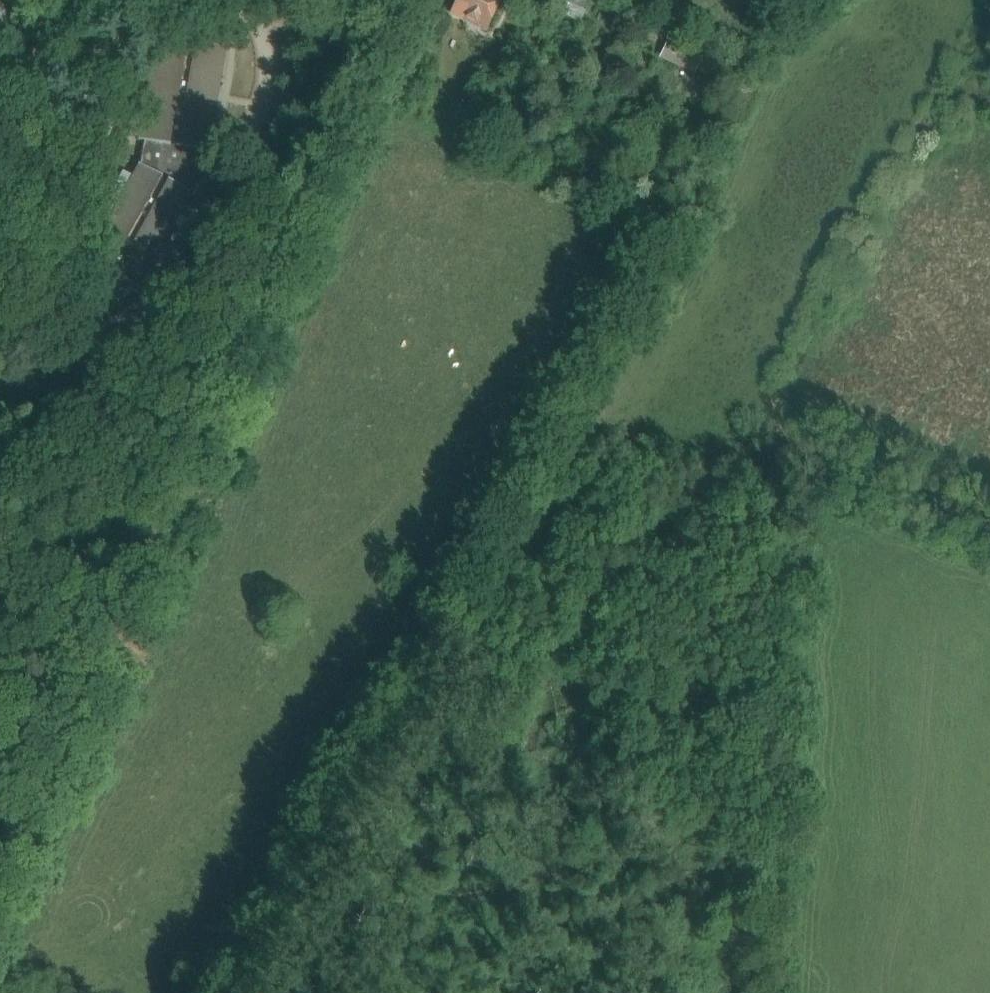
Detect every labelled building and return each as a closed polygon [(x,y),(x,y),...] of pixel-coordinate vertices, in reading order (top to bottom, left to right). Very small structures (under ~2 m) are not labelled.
[(498,0),(460,0),(454,14),(485,28),(498,0)] [(661,42),(696,61),(706,43),(672,23),(661,42)] [(138,138),(138,140),(144,141),(141,164),(139,163),(138,164),(140,165),(88,259),(87,259),(86,260),(139,289),(140,288),(138,287),(190,193),(191,193),(194,194),(210,165),(212,151),(208,150),(226,45),(228,45),(228,44),(195,38),(195,39),(195,40),(193,53),(154,47),(154,48),(155,48),(139,139),(138,138)]
